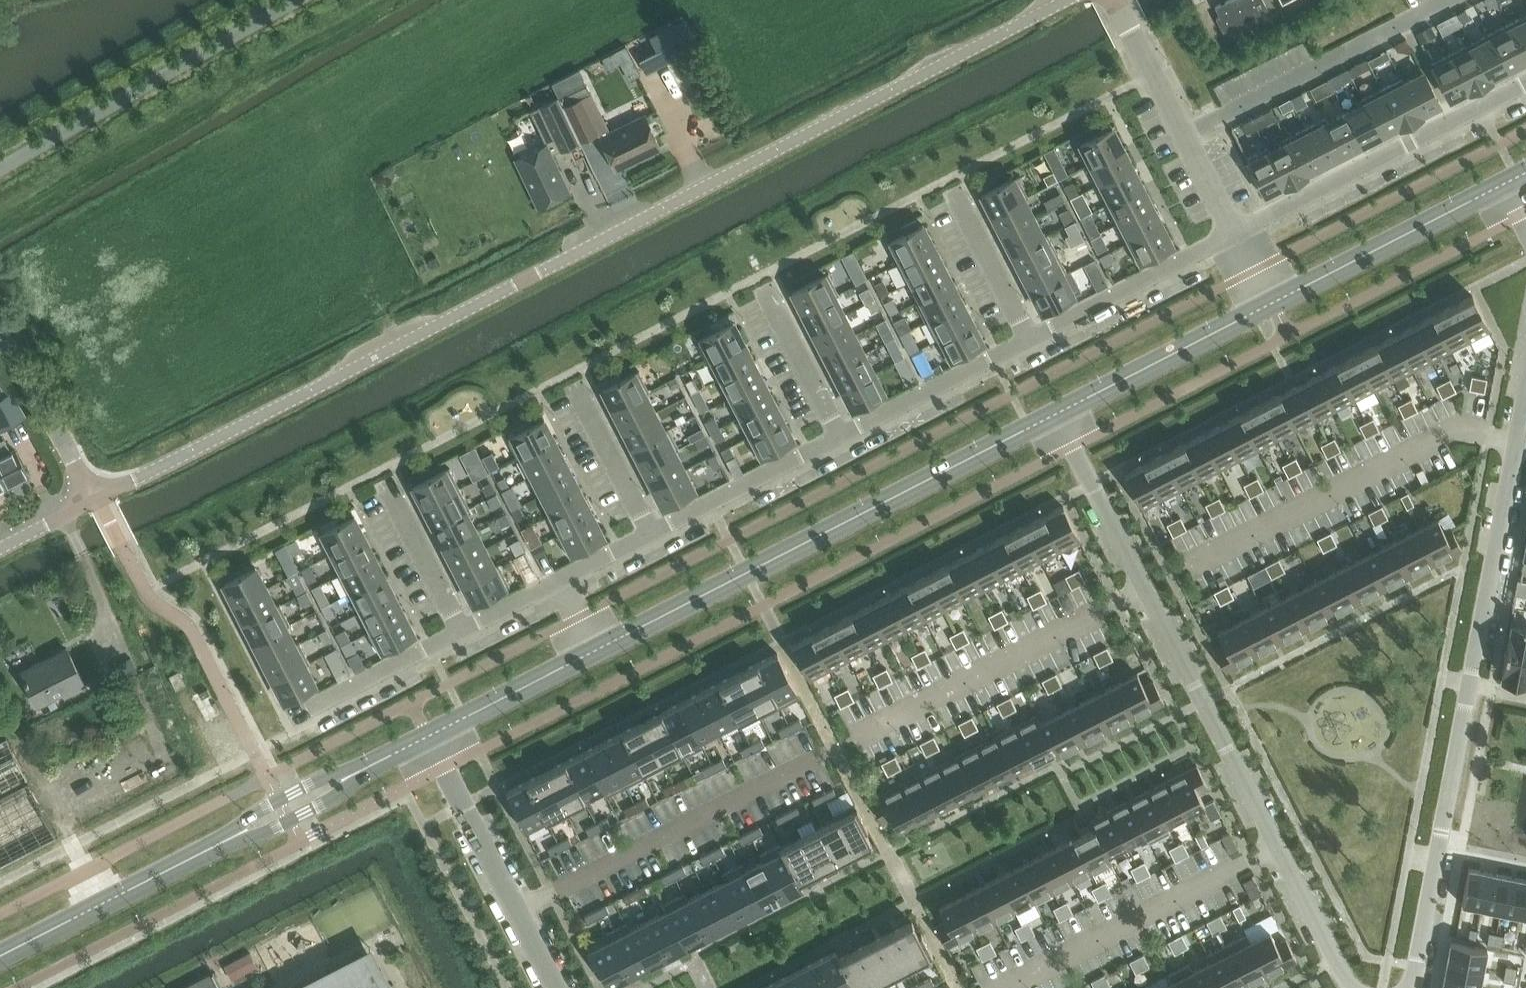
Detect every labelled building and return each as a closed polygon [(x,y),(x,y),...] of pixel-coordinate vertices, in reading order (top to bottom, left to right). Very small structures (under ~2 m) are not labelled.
[(1268,8),(1263,0),(1229,0),(1216,6),(1221,15),(1217,17),(1224,30),(1268,8)] [(1525,54),(1525,14),(1510,22),(1525,54)] [(655,53),(637,62),(639,65),(640,67),(640,68),(640,69),(641,69),(641,70),(641,71),(642,72),(645,77),(697,51),(682,22),(648,39),(655,53)] [(1509,68),(1525,60),(1525,54),(1510,22),(1490,32),(1509,68)] [(1471,42),(1491,80),(1492,80),(1491,78),(1509,68),(1490,32),(1490,33),(1492,37),(1474,46),(1472,42),(1471,42)] [(1452,52),(1472,90),(1491,80),(1471,42),(1452,52)] [(602,56),(602,57),(602,58),(604,61),(604,62),(605,62),(605,63),(607,65),(608,66),(609,68),(609,69),(610,69),(610,70),(612,70),(618,67),(619,67),(620,67),(622,70),(623,72),(627,80),(628,80),(629,80),(630,80),(633,78),(633,77),(635,77),(636,76),(640,74),(641,73),(642,72),(641,71),(641,70),(641,69),(640,69),(640,68),(640,67),(639,65),(638,65),(638,63),(637,63),(637,61),(636,61),(634,56),(633,56),(633,54),(632,54),(632,53),(631,51),(628,45),(626,43),(624,44),(623,45),(622,45),(621,46),(620,46),(617,48),(616,48),(615,49),(608,52),(608,53),(605,54),(605,55),(604,55),(603,55),(603,56),(602,56)] [(1472,90),(1452,52),(1432,62),(1434,67),(1450,98),(1470,88),(1471,91),(1472,90)] [(1402,78),(1421,116),(1422,116),(1421,114),(1440,104),(1424,72),(1405,82),(1402,77),(1402,78)] [(1382,88),(1402,126),(1421,116),(1402,78),(1382,88)] [(586,83),(560,96),(580,139),(581,141),(600,132),(601,136),(617,168),(661,147),(645,114),(609,132),(586,83)] [(1363,98),(1382,134),(1400,124),(1401,127),(1402,126),(1382,88),(1363,98)] [(546,143),(515,157),(538,206),(570,191),(552,152),(580,139),(560,96),(530,110),(546,143)] [(1346,112),(1362,144),(1382,134),(1363,98),(1362,98),(1364,102),(1346,112)] [(1325,117),(1343,154),(1362,144),(1346,112),(1328,121),(1326,117),(1325,117)] [(1305,127),(1324,163),(1343,154),(1325,117),(1305,127)] [(1091,163),(1123,147),(1113,127),(1081,143),(1091,162),(1091,163)] [(1324,163),(1305,127),(1286,137),(1306,175),(1307,175),(1306,173),(1324,163)] [(1267,147),(1287,185),(1306,175),(1286,137),(1285,138),(1288,142),(1270,151),(1268,147),(1267,147)] [(1133,166),(1123,147),(1091,163),(1091,162),(1087,165),(1098,186),(1102,184),(1101,183),(1133,166)] [(1287,185),(1267,147),(1248,157),(1247,157),(1249,162),(1265,193),(1285,183),(1286,186),(1287,185)] [(1111,202),(1143,186),(1133,166),(1101,183),(1102,184),(1111,201),(1111,202)] [(993,214),(1025,198),(1025,199),(1029,196),(1019,176),(983,194),(993,214)] [(1111,202),(1111,201),(1106,203),(1117,224),(1122,222),(1121,221),(1153,205),(1143,186),(1111,202)] [(1003,233),(1034,217),(1025,199),(1025,198),(993,214),(1003,233)] [(1121,221),(1122,222),(1131,239),(1131,240),(1163,224),(1153,205),(1121,221)] [(1013,253),(1044,236),(1044,235),(1034,217),(1003,233),(1013,253)] [(898,263),(934,244),(924,224),(888,243),(898,263)] [(1173,244),(1163,224),(1131,240),(1131,239),(1126,242),(1137,262),(1143,259),(1144,261),(1156,255),(1155,253),(1173,244)] [(1048,233),(1044,235),(1044,236),(1013,253),(1022,272),(1047,259),(1058,253),(1048,233)] [(944,264),(934,244),(898,263),(908,282),(944,264)] [(1058,253),(1047,259),(1022,272),(1032,291),(1064,275),(1069,273),(1058,253)] [(954,283),(944,264),(908,282),(918,302),(922,300),(922,299),(954,283)] [(793,291),(803,311),(835,295),(836,296),(840,294),(829,273),(793,291)] [(1032,291),(1043,311),(1061,301),(1062,304),(1073,298),(1072,296),(1074,295),(1064,275),(1032,291)] [(963,302),(954,283),(922,299),(922,300),(932,318),(963,302)] [(836,296),(835,295),(803,311),(813,331),(845,314),(836,296)] [(1471,340),(1490,330),(1491,329),(1473,295),(1453,306),(1471,340)] [(973,321),(963,302),(932,318),(941,337),(942,338),(973,321)] [(1451,350),(1471,340),(1453,306),(1434,315),(1451,350)] [(855,334),(845,314),(813,331),(823,350),(855,334)] [(1432,359),(1451,350),(1434,315),(1415,325),(1432,359)] [(937,339),(948,360),(984,341),(973,321),(942,338),(941,337),(937,339)] [(698,340),(708,360),(744,342),(734,322),(698,340)] [(1413,369),(1432,359),(1415,325),(1395,335),(1413,369)] [(865,353),(855,334),(823,350),(833,369),(865,353)] [(1394,379),(1413,369),(1395,335),(1376,345),(1394,379)] [(723,377),(754,361),(744,342),(708,360),(719,380),(723,378),(723,377)] [(1375,389),(1394,379),(1376,345),(1357,355),(1375,389)] [(833,369),(843,388),(875,372),(865,353),(833,369)] [(1355,399),(1375,389),(1357,355),(1338,365),(1355,399)] [(764,380),(754,361),(723,377),(723,378),(732,396),(764,380)] [(1338,365),(1318,375),(1336,409),(1355,399),(1338,365)] [(646,392),(646,393),(650,391),(640,370),(604,389),(614,409),(646,392)] [(875,372),(843,388),(853,408),(885,392),(875,372)] [(1318,375),(1299,385),(1317,419),(1336,409),(1318,375)] [(1480,377),(1472,376),(1470,389),(1477,391),(1480,377)] [(1485,392),(1488,379),(1480,377),(1477,391),(1485,392)] [(1450,394),(1457,391),(1451,378),(1444,382),(1450,394)] [(774,399),(764,380),(732,396),(742,416),(774,399)] [(1443,398),(1450,394),(1444,382),(1437,386),(1443,398)] [(1280,395),(1297,429),(1317,419),(1299,385),(1280,395)] [(14,423),(26,417),(12,392),(5,396),(0,398),(0,430),(14,423)] [(655,412),(646,393),(646,392),(614,409),(624,428),(655,412)] [(1280,395),(1261,404),(1278,439),(1297,429),(1280,395)] [(1412,414),(1419,411),(1412,398),(1405,402),(1412,414)] [(784,419),(774,399),(742,416),(752,434),(752,435),(784,419)] [(1405,418),(1412,414),(1405,402),(1398,405),(1405,418)] [(1259,449),(1278,439),(1261,404),(1241,414),(1259,449)] [(634,447),(665,431),(665,430),(655,412),(624,428),(634,447)] [(1240,458),(1259,449),(1241,414),(1222,424),(1240,458)] [(1373,434),(1380,430),(1374,418),(1367,421),(1373,434)] [(519,458),(524,456),(523,455),(555,439),(545,419),(509,438),(519,458)] [(765,456),(777,450),(776,448),(794,439),(784,419),(752,435),(752,434),(747,436),(758,457),(764,454),(765,456)] [(1366,437),(1373,434),(1367,421),(1360,425),(1366,437)] [(1220,468),(1240,458),(1222,424),(1203,434),(1220,468)] [(634,447),(644,466),(675,450),(676,451),(680,449),(669,428),(665,430),(665,431),(634,447)] [(1201,478),(1220,468),(1203,434),(1184,444),(1201,478)] [(1335,454),(1341,450),(1335,438),(1328,441),(1335,454)] [(6,488),(29,476),(15,449),(12,451),(5,439),(0,442),(0,476),(6,488)] [(565,458),(555,439),(523,455),(524,456),(533,474),(565,458)] [(1328,457),(1335,454),(1328,441),(1321,445),(1328,457)] [(1182,488),(1201,478),(1184,444),(1164,454),(1182,488)] [(685,469),(676,451),(675,450),(644,466),(653,486),(685,469)] [(1163,498),(1182,488),(1164,454),(1145,464),(1163,498)] [(575,477),(565,458),(533,474),(528,476),(539,497),(543,495),(543,494),(575,477)] [(1290,461),(1296,474),(1303,470),(1297,458),(1290,461)] [(1296,474),(1290,461),(1283,465),(1289,477),(1296,474)] [(1142,508),(1163,498),(1145,464),(1125,474),(1142,508)] [(414,486),(424,506),(460,487),(450,468),(414,486)] [(685,469),(653,486),(664,506),(695,489),(685,469)] [(543,494),(543,495),(553,513),(585,497),(575,477),(543,494)] [(1257,493),(1264,490),(1258,477),(1251,481),(1257,493)] [(1251,497),(1257,493),(1251,481),(1244,484),(1251,497)] [(424,506),(434,525),(466,509),(466,510),(471,507),(460,487),(424,506)] [(1408,492),(1401,496),(1407,508),(1415,505),(1408,492)] [(594,516),(585,497),(553,513),(563,532),(594,516)] [(1219,513),(1226,509),(1220,497),(1213,501),(1219,513)] [(1212,517),(1219,513),(1213,501),(1206,504),(1212,517)] [(1061,550),(1081,540),(1064,506),(1044,516),(1061,550)] [(1389,518),(1382,506),(1376,509),(1382,521),(1389,518)] [(476,528),(466,510),(466,509),(434,525),(444,544),(476,528)] [(1375,525),(1382,521),(1376,509),(1369,513),(1375,525)] [(329,555),(365,536),(355,516),(319,535),(329,555)] [(594,516),(563,532),(573,552),(575,551),(576,553),(587,547),(586,545),(605,536),(594,516)] [(1042,560),(1061,550),(1044,516),(1024,526),(1042,560)] [(1181,533),(1187,529),(1181,517),(1174,520),(1181,533)] [(1462,549),(1452,529),(1451,528),(1445,531),(1438,518),(1418,529),(1436,563),(1462,549)] [(1174,536),(1181,533),(1174,520),(1167,524),(1174,536)] [(1023,570),(1042,560),(1024,526),(1005,536),(1023,570)] [(454,564),(486,547),(476,528),(444,544),(454,564)] [(1410,576),(1436,563),(1418,529),(1392,542),(1410,576)] [(1338,544),(1331,532),(1324,535),(1331,548),(1338,544)] [(1324,551),(1331,548),(1324,535),(1317,539),(1324,551)] [(375,556),(365,536),(329,555),(339,574),(375,556)] [(1003,580),(1023,570),(1005,536),(986,546),(1003,580)] [(1384,589),(1410,576),(1392,542),(1367,555),(1384,589)] [(984,590),(1003,580),(986,546),(967,556),(984,590)] [(495,566),(486,547),(454,564),(464,583),(496,567),(495,566)] [(1359,603),(1384,589),(1367,555),(1341,568),(1359,603)] [(375,556),(339,574),(350,594),(354,592),(353,591),(385,575),(375,556)] [(965,600),(984,590),(967,556),(947,565),(965,600)] [(1286,571),(1280,559),(1273,562),(1279,574),(1286,571)] [(1272,578),(1279,574),(1273,562),(1266,566),(1272,578)] [(495,566),(496,567),(464,583),(474,603),(510,584),(500,564),(495,566)] [(945,610),(965,600),(947,565),(928,575),(945,610)] [(235,603),(267,587),(257,567),(225,583),(235,603)] [(1333,616),(1359,603),(1341,568),(1315,582),(1333,616)] [(1079,585),(1086,582),(1079,569),(1073,573),(1079,585)] [(1072,589),(1079,585),(1073,573),(1066,576),(1072,589)] [(395,594),(385,575),(353,591),(354,592),(363,610),(395,594)] [(926,619),(945,610),(928,575),(909,585),(926,619)] [(1519,580),(1516,594),(1525,596),(1525,580),(1522,580),(1521,580),(1519,580)] [(1307,629),(1333,616),(1315,582),(1290,595),(1307,629)] [(907,629),(926,619),(909,585),(889,595),(907,629)] [(1235,597),(1228,585),(1221,588),(1228,601),(1235,597)] [(267,587),(235,603),(245,623),(277,606),(276,605),(267,587)] [(1221,604),(1228,601),(1221,588),(1215,592),(1221,604)] [(1041,605),(1047,601),(1041,589),(1034,592),(1041,605)] [(1034,608),(1041,605),(1034,592),(1027,596),(1034,608)] [(363,610),(373,629),(373,630),(405,613),(395,594),(363,610)] [(888,639),(907,629),(889,595),(870,605),(888,639)] [(1281,642),(1307,629),(1290,595),(1264,608),(1281,642)] [(287,625),(287,626),(291,624),(281,603),(276,605),(277,606),(245,623),(255,642),(287,625)] [(869,649),(888,639),(870,605),(851,615),(869,649)] [(1256,655),(1281,642),(1264,608),(1238,621),(1256,655)] [(1002,625),(1009,621),(1003,609),(996,612),(1002,625)] [(995,628),(1002,625),(996,612),(989,616),(995,628)] [(373,629),(369,631),(379,652),(385,649),(386,651),(398,645),(397,643),(415,633),(405,613),(373,630),(373,629)] [(849,659),(869,649),(851,615),(832,625),(849,659)] [(1226,671),(1256,655),(1238,621),(1218,632),(1225,644),(1215,649),(1226,671)] [(1522,624),(1522,626),(1512,624),(1507,650),(1505,650),(1504,656),(1505,656),(1502,674),(1525,678),(1525,625),(1522,624)] [(255,642),(265,661),(296,645),(296,644),(287,626),(287,625),(255,642)] [(830,669),(849,659),(832,625),(813,635),(830,669)] [(963,644),(970,641),(964,629),(957,632),(963,644)] [(956,648),(963,644),(957,632),(950,636),(956,648)] [(792,645),(810,679),(830,669),(813,635),(792,645)] [(265,661),(275,680),(306,664),(307,665),(311,662),(300,642),(296,644),(296,645),(265,661)] [(1114,659),(1108,647),(1101,650),(1107,663),(1114,659)] [(66,695),(87,684),(68,648),(21,672),(38,705),(64,692),(66,695)] [(925,664),(932,661),(926,648),(919,652),(925,664)] [(1100,666),(1107,663),(1101,650),(1094,654),(1100,666)] [(918,668),(925,664),(919,652),(912,655),(918,668)] [(778,653),(758,663),(781,707),(801,697),(778,653)] [(758,663),(739,673),(761,717),(781,707),(758,663)] [(306,664),(275,680),(285,700),(317,684),(307,665),(306,664)] [(887,684),(893,680),(887,668),(880,672),(887,684)] [(177,689),(187,684),(179,670),(170,675),(177,689)] [(880,687),(887,684),(880,672),(873,675),(880,687)] [(739,673),(719,683),(738,720),(757,711),(761,717),(739,673)] [(1063,686),(1056,673),(1049,677),(1056,689),(1063,686)] [(1135,718),(1165,702),(1154,681),(1144,686),(1138,673),(1118,683),(1135,718)] [(1049,693),(1056,689),(1049,677),(1043,680),(1049,693)] [(719,683),(700,692),(720,730),(738,720),(719,683)] [(1110,731),(1135,718),(1118,683),(1092,696),(1110,731)] [(200,692),(202,698),(211,693),(208,688),(200,692)] [(848,704),(855,700),(849,688),(842,691),(848,704)] [(841,707),(848,704),(842,691),(835,695),(841,707)] [(700,692),(681,702),(704,746),(705,746),(701,739),(720,730),(700,692)] [(1010,712),(1017,709),(1011,696),(1004,700),(1010,712)] [(1084,744),(1110,731),(1092,696),(1066,710),(1084,744)] [(997,703),(1004,716),(1010,712),(1004,700),(997,703)] [(681,702),(662,712),(685,756),(704,746),(681,702)] [(1061,755),(1084,744),(1066,710),(1044,721),(1061,755)] [(662,712),(643,722),(665,766),(685,756),(662,712)] [(1035,760),(1035,759),(1053,750),(1057,758),(1061,755),(1044,721),(1041,722),(1037,715),(1017,725),(1035,760)] [(979,729),(973,716),(966,720),(972,732),(979,729)] [(800,719),(790,725),(793,731),(803,726),(800,719)] [(965,736),(972,732),(966,720),(959,723),(965,736)] [(643,722),(623,732),(646,776),(647,775),(644,769),(661,760),(665,766),(643,722)] [(790,725),(780,730),(783,736),(793,731),(790,725)] [(1015,769),(1035,760),(1017,725),(998,735),(1015,769)] [(623,732),(604,742),(627,786),(646,776),(623,732)] [(996,779),(1015,769),(998,735),(979,745),(996,779)] [(941,748),(934,736),(927,739),(934,752),(941,748)] [(27,780),(6,739),(0,743),(0,794),(27,780)] [(762,739),(752,744),(755,750),(765,745),(762,739)] [(927,755),(934,752),(927,739),(920,743),(927,755)] [(604,742),(585,752),(604,789),(608,796),(627,786),(604,742)] [(752,744),(742,749),(745,756),(755,750),(752,744)] [(977,789),(996,779),(979,745),(960,755),(977,789)] [(585,752),(566,761),(586,799),(604,789),(585,752)] [(958,799),(977,789),(960,755),(940,765),(958,799)] [(895,772),(902,768),(896,756),(889,759),(895,772)] [(723,759),(713,765),(716,771),(726,766),(723,759)] [(882,763),(888,775),(895,772),(889,759),(882,763)] [(566,761),(547,771),(569,815),(570,815),(567,809),(586,799),(566,761)] [(713,765),(703,770),(706,776),(716,771),(713,765)] [(939,809),(958,799),(940,765),(921,775),(939,809)] [(1168,781),(1185,815),(1206,804),(1199,791),(1208,787),(1197,765),(1168,781)] [(547,771),(527,782),(549,826),(569,815),(547,771)] [(919,819),(939,809),(921,775),(902,785),(919,819)] [(684,779),(674,784),(678,790),(688,785),(684,779)] [(27,780),(0,794),(0,864),(0,865),(56,835),(27,780)] [(1167,824),(1185,815),(1168,781),(1148,790),(1166,825),(1167,824)] [(527,782),(507,791),(516,808),(515,809),(526,830),(546,819),(549,826),(527,782)] [(674,784),(664,789),(667,796),(678,790),(674,784)] [(902,785),(872,800),(883,821),(892,816),(899,829),(919,819),(902,785)] [(833,789),(823,794),(826,800),(837,795),(833,789)] [(1148,790),(1129,800),(1147,835),(1145,835),(1149,843),(1171,832),(1167,824),(1166,825),(1148,790)] [(823,794),(813,799),(816,806),(826,800),(823,794)] [(646,798),(636,803),(639,810),(649,805),(646,798)] [(1129,800),(1110,810),(1128,844),(1145,835),(1147,835),(1129,800)] [(636,803),(626,809),(629,815),(639,810),(636,803)] [(855,803),(834,814),(853,853),(872,843),(866,830),(869,828),(855,803)] [(797,808),(787,813),(790,819),(800,814),(797,808)] [(1092,824),(1108,855),(1109,854),(1128,844),(1110,810),(1090,821),(1092,824)] [(787,813),(777,818),(780,824),(790,819),(787,813)] [(835,819),(818,828),(835,862),(853,853),(834,814),(833,814),(835,819)] [(607,818),(597,823),(601,830),(611,825),(607,818)] [(597,823),(587,829),(590,835),(601,830),(597,823)] [(1092,872),(1113,862),(1109,854),(1108,855),(1092,824),(1073,834),(1092,872)] [(760,827),(750,832),(753,838),(763,833),(760,827)] [(818,828),(800,837),(817,871),(835,862),(818,828)] [(750,832),(740,837),(743,844),(753,838),(750,832)] [(1202,848),(1209,844),(1203,832),(1196,835),(1202,848)] [(1230,832),(1222,836),(1231,853),(1238,849),(1230,832)] [(1073,882),(1092,872),(1073,834),(1054,844),(1073,882)] [(800,837),(782,846),(800,880),(817,871),(800,837)] [(569,838),(559,843),(562,849),(572,844),(569,838)] [(1183,842),(1176,845),(1183,858),(1190,854),(1183,842)] [(559,843),(549,848),(552,855),(562,849),(559,843)] [(781,844),(761,854),(784,898),(804,888),(800,880),(782,846),(781,844)] [(1054,844),(1035,854),(1054,892),(1073,882),(1054,844)] [(1176,845),(1170,849),(1176,861),(1183,858),(1176,845)] [(721,847),(711,852),(714,858),(725,853),(721,847)] [(711,852),(701,857),(704,863),(714,858),(711,852)] [(743,863),(742,864),(765,908),(784,898),(761,854),(760,854),(764,861),(746,870),(743,863)] [(1035,902),(1054,892),(1035,854),(1015,864),(1035,902)] [(1151,874),(1145,861),(1138,865),(1144,877),(1151,874)] [(742,864),(723,874),(745,918),(765,908),(742,864)] [(1015,864),(996,873),(1016,912),(1035,902),(1015,864)] [(1137,881),(1144,877),(1138,865),(1131,869),(1137,881)] [(683,866),(673,871),(676,878),(686,872),(683,866)] [(1469,868),(1463,904),(1482,908),(1489,872),(1469,868)] [(673,871),(662,877),(666,883),(676,878),(673,871)] [(1489,872),(1482,908),(1501,911),(1508,875),(1489,872)] [(996,921),(1016,912),(996,873),(977,883),(996,921)] [(725,880),(707,890),(726,928),(745,918),(723,874),(722,874),(725,880)] [(1501,911),(1520,915),(1525,884),(1525,879),(1508,875),(1501,911)] [(1253,877),(1245,881),(1254,898),(1262,894),(1253,877)] [(1105,897),(1112,894),(1106,881),(1099,885),(1105,897)] [(977,931),(996,921),(977,883),(958,893),(977,931)] [(1099,885),(1092,889),(1099,901),(1105,897),(1099,885)] [(645,886),(635,891),(638,898),(648,892),(645,886)] [(685,893),(684,893),(707,937),(726,928),(707,890),(688,899),(685,893)] [(635,891),(625,897),(628,903),(638,898),(635,891)] [(684,893),(665,903),(688,947),(707,937),(684,893)] [(947,947),(977,931),(958,893),(937,904),(946,920),(936,925),(947,947)] [(1067,917),(1074,914),(1068,901),(1061,905),(1067,917)] [(668,910),(649,920),(668,957),(688,947),(665,903),(664,904),(668,910)] [(606,905),(596,911),(599,917),(609,912),(606,905)] [(1054,908),(1060,921),(1067,917),(1061,905),(1054,908)] [(1240,905),(1233,908),(1240,921),(1247,917),(1240,905)] [(596,911),(586,916),(589,922),(599,917),(596,911)] [(1220,931),(1227,927),(1221,915),(1214,918),(1220,931)] [(1214,918),(1207,922),(1213,934),(1220,931),(1214,918)] [(627,923),(649,967),(668,957),(649,920),(631,929),(627,923)] [(919,934),(912,921),(893,931),(911,966),(933,955),(922,933),(919,934)] [(1029,937),(1036,933),(1029,921),(1022,924),(1029,937)] [(627,923),(607,933),(630,977),(649,967),(627,923)] [(1022,924),(1015,928),(1022,940),(1029,937),(1022,924)] [(1470,928),(1468,940),(1476,941),(1478,929),(1470,928)] [(911,966),(893,931),(875,941),(892,975),(911,966)] [(1250,941),(1268,975),(1298,960),(1287,939),(1277,943),(1271,931),(1251,941),(1250,941)] [(1489,931),(1487,943),(1495,945),(1497,933),(1489,931)] [(607,933),(585,945),(599,972),(602,971),(610,987),(630,977),(607,933)] [(1248,933),(1227,944),(1248,985),(1268,975),(1250,941),(1251,941),(1248,933)] [(1497,933),(1495,945),(1503,946),(1505,934),(1497,933)] [(1182,950),(1189,947),(1182,934),(1176,938),(1182,950)] [(1176,938),(1169,941),(1175,954),(1182,950),(1176,938)] [(875,941),(856,950),(874,985),(892,975),(875,941)] [(997,953),(991,941),(984,944),(990,957),(997,953)] [(1451,942),(1447,961),(1483,968),(1487,948),(1451,942)] [(990,957),(984,944),(977,948),(983,960),(990,957)] [(1207,954),(1210,962),(1212,961),(1226,987),(1243,987),(1248,985),(1227,944),(1207,954)] [(854,987),(868,987),(874,985),(856,950),(839,959),(854,987)] [(816,962),(828,987),(854,987),(839,959),(835,952),(816,962)] [(366,953),(338,966),(295,987),(384,987),(366,953)] [(1150,966),(1144,954),(1137,958),(1143,970),(1150,966)] [(1137,958),(1130,961),(1136,974),(1143,970),(1137,958)] [(1212,961),(1210,962),(1194,970),(1192,971),(1201,987),(1226,987),(1212,961)] [(1447,961),(1444,980),(1480,987),(1483,968),(1447,961)] [(797,971),(805,987),(828,987),(816,962),(797,971)] [(1177,987),(1201,987),(1192,971),(1194,970),(1190,963),(1172,972),(1175,980),(1173,981),(1177,987)] [(1506,965),(1505,972),(1517,975),(1518,967),(1506,965)] [(777,982),(780,987),(805,987),(797,971),(777,982)] [(182,987),(222,987),(214,972),(182,987)] [(1505,972),(1503,980),(1515,982),(1517,975),(1505,972)] [(1105,974),(1098,977),(1104,987),(1108,987),(1112,986),(1105,974)] [(1092,981),(1095,987),(1104,987),(1098,977),(1092,981)] [(920,982),(923,987),(926,987),(933,985),(930,978),(920,982)]
